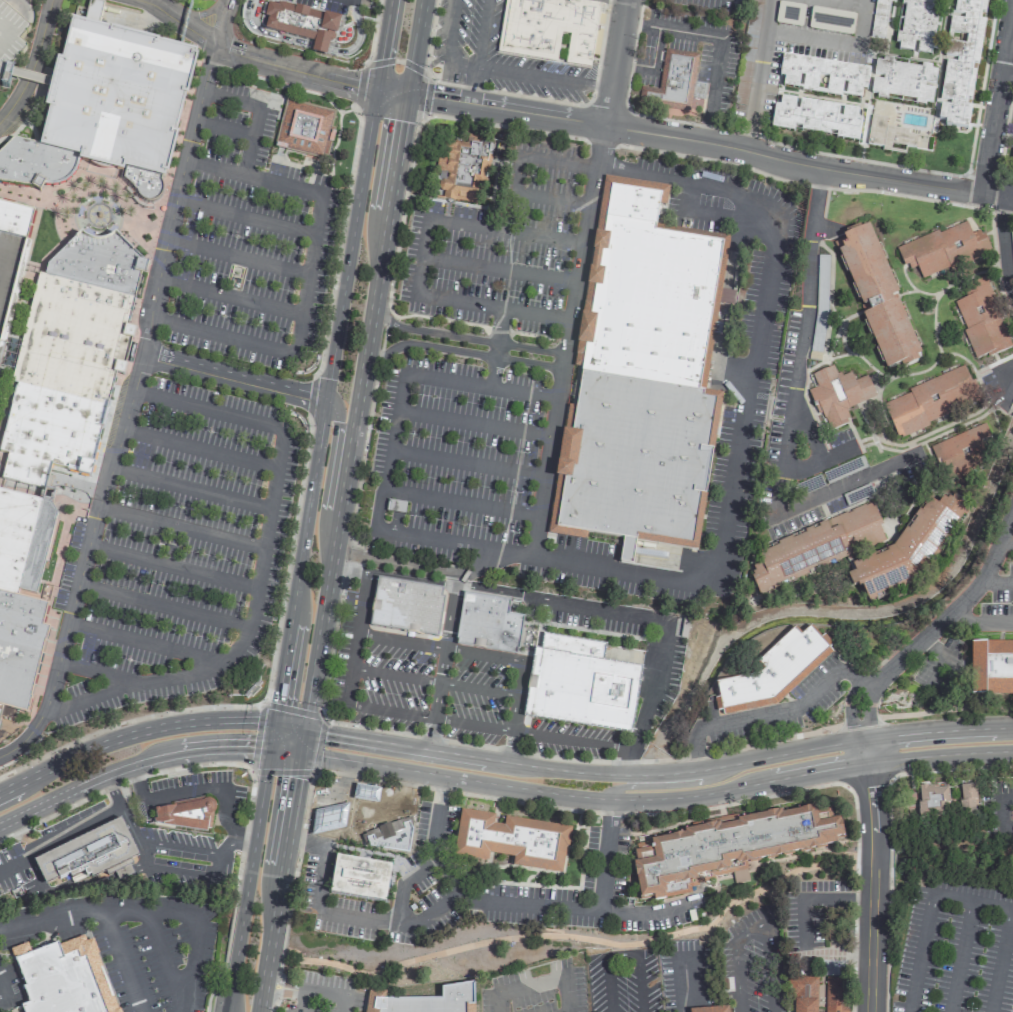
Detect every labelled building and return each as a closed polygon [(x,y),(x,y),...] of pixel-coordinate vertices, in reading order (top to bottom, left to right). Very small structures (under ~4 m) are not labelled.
[(504,45),(511,0),(591,0),(598,1),(589,59),(570,56),(575,27),(555,24),(551,53),(504,45)] [(871,37),(885,39),(889,0),(875,0),(871,37)] [(938,0),(903,0),(902,5),(904,5),(901,33),(898,33),(896,50),(914,52),(914,53),(932,55),(938,0)] [(954,11),(950,17),(945,54),(945,61),(940,98),(940,105),(938,119),(955,128),(970,130),(988,0),(955,0),(954,11)] [(804,4),(777,2),(775,24),(802,26),(804,4)] [(4,70),(26,47),(18,41),(29,29),(17,17),(0,3),(0,75),(4,70)] [(265,28),(316,42),(313,54),(326,57),(336,21),(272,3),(265,28)] [(851,35),(855,14),(811,7),(808,28),(851,35)] [(1,706),(25,713),(47,627),(41,624),(46,603),(32,600),(55,512),(50,502),(42,499),(42,494),(43,489),(51,466),(89,476),(114,372),(121,373),(133,327),(124,325),(138,271),(142,272),(145,260),(153,227),(159,200),(165,178),(194,51),(70,19),(59,59),(55,58),(49,82),(47,92),(43,104),(47,106),(37,142),(12,137),(0,149),(0,710),(1,706)] [(666,49),(697,54),(689,112),(658,108),(666,49)] [(842,96),(859,98),(860,89),(866,90),(869,67),(781,55),(779,76),(783,77),(782,88),(842,96)] [(915,101),(915,103),(931,105),(934,87),(937,68),(920,65),(920,66),(875,60),(872,77),(870,95),(915,101)] [(770,128),(797,131),(797,130),(835,135),(835,139),(858,142),(861,118),(856,117),(858,108),(797,100),(797,98),(780,96),(779,105),(773,104),(770,128)] [(270,147),(288,151),(287,156),(320,164),(332,118),(330,115),(319,112),(320,110),(282,100),(270,147)] [(866,145),(881,147),(881,151),(904,154),(905,147),(918,149),(920,133),(884,128),(886,117),(871,115),(866,145)] [(432,198),(482,206),(492,142),(442,134),(432,198)] [(603,174),(665,186),(659,223),(725,235),(698,388),(720,393),(695,548),(634,538),(631,563),(618,561),(621,545),(546,532),(603,174)] [(897,247),(906,270),(916,266),(922,279),(990,252),(981,230),(970,234),(965,220),(897,247)] [(883,369),(899,364),(901,367),(919,361),(872,224),(842,234),(846,245),(839,248),(861,311),(863,311),(883,369)] [(953,301),(974,359),(1011,346),(986,276),(967,283),(972,295),(953,301)] [(825,431),(849,422),(844,408),(875,397),(867,375),(853,380),(850,370),(835,376),(832,366),(811,373),(816,387),(810,389),(825,431)] [(881,400),(896,438),(928,426),(927,422),(968,406),(963,394),(973,390),(965,367),(881,400)] [(930,445),(942,477),(989,459),(985,449),(993,446),(985,424),(930,445)] [(896,546),(851,563),(854,572),(846,575),(850,584),(863,590),(867,602),(897,591),(899,587),(909,583),(911,579),(928,572),(953,524),(958,522),(966,506),(943,493),(937,504),(927,498),(921,509),(913,513),(896,546)] [(758,595),(808,576),(806,570),(886,540),(872,504),(756,548),(761,562),(751,565),(754,573),(750,575),(758,595)] [(443,587),(376,578),(369,624),(435,635),(443,587)] [(462,592),(505,598),(503,613),(519,616),(514,650),(455,641),(462,592)] [(715,681),(717,696),(714,699),(715,706),(723,715),(773,705),(794,686),(834,650),(833,644),(824,635),(819,636),(810,625),(800,634),(794,627),(759,660),(761,672),(715,681)] [(545,635),(606,645),(604,662),(639,668),(629,729),(525,712),(536,647),(542,648),(545,635)] [(970,643),(970,696),(1012,696),(1012,643),(970,643)] [(958,786),(962,812),(979,810),(975,783),(958,786)] [(917,786),(919,818),(949,816),(947,784),(917,786)] [(372,802),(374,787),(359,785),(357,800),(372,802)] [(152,808),(206,798),(210,800),(213,803),(211,830),(154,821),(152,808)] [(389,808),(368,805),(363,846),(385,848),(389,808)] [(630,841),(640,901),(690,893),(689,886),(714,881),(714,876),(732,874),(734,884),(749,881),(745,861),(836,845),(835,838),(843,837),(840,817),(817,821),(815,806),(780,812),(717,822),(718,826),(630,841)] [(311,813),(313,829),(347,825),(346,810),(311,813)] [(462,811),(569,830),(561,872),(455,853),(462,811)] [(117,819),(33,860),(43,882),(82,867),(89,878),(135,855),(117,819)] [(334,855),(388,865),(382,901),(328,893),(334,855)] [(89,931),(119,1011),(25,1011),(23,1008),(30,1003),(15,958),(89,931)] [(816,977),(816,1011),(793,1011),(793,977),(816,977)] [(848,978),(848,1011),(824,1011),(825,978),(848,978)] [(362,1011),(472,1011),(471,982),(439,987),(439,997),(383,998),(383,990),(366,990),(362,1011)]
